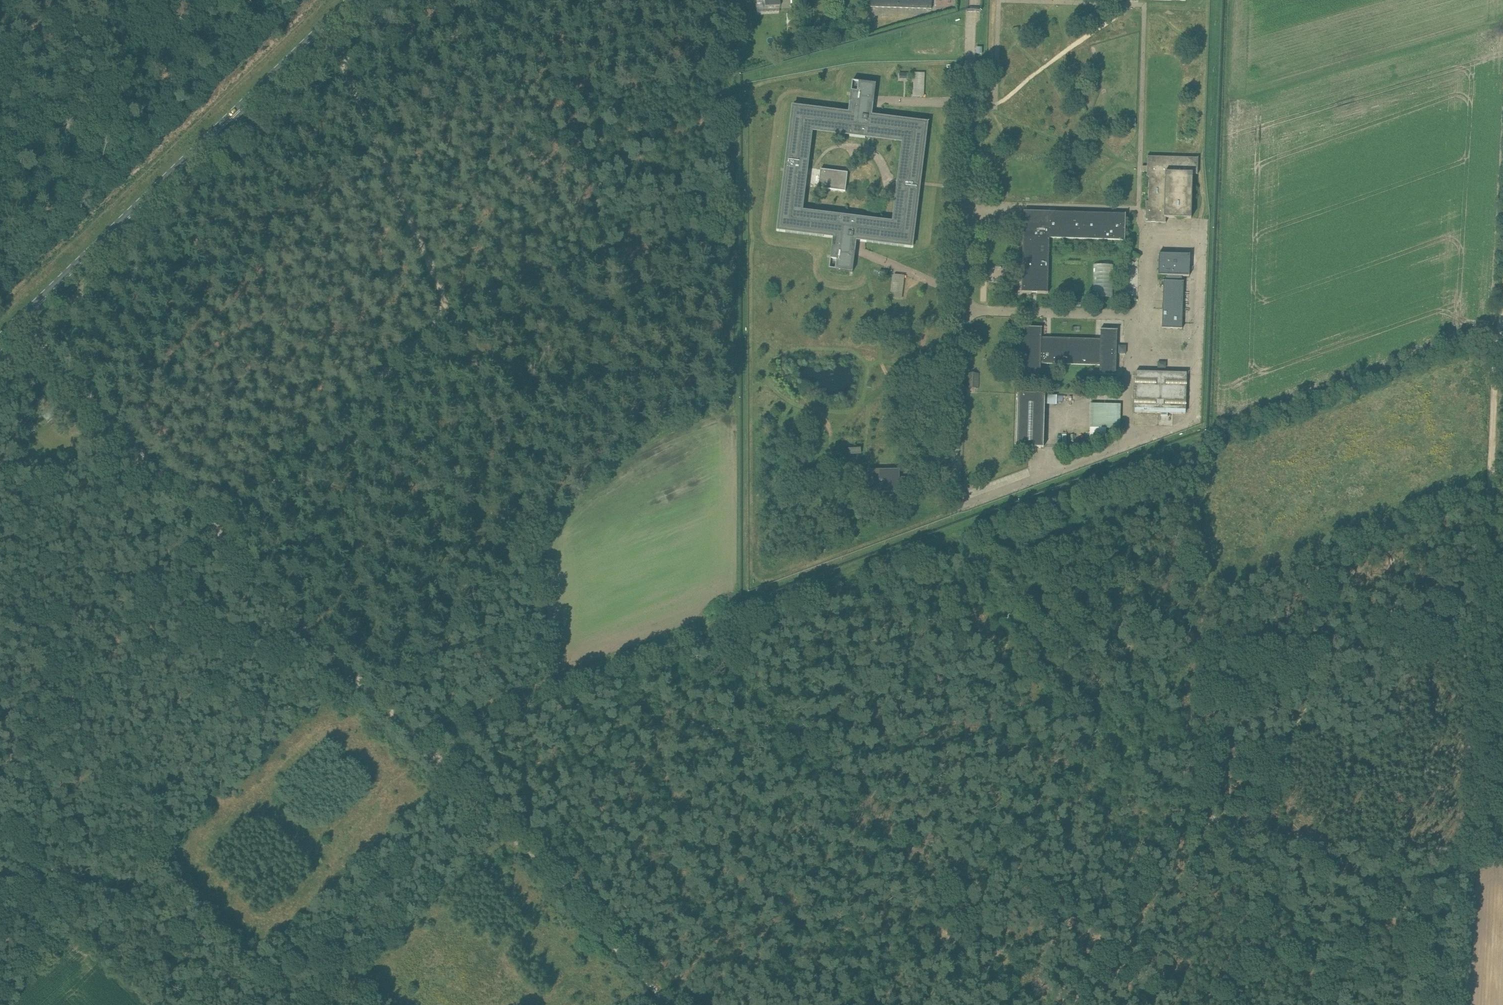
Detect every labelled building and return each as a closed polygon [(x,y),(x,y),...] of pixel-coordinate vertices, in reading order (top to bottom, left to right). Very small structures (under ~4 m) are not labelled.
[(871,7),(901,8),(932,9),(932,0),(871,0),(871,7)] [(924,96),(924,72),(913,71),(913,96),(924,96)] [(857,241),(913,248),(923,167),(928,121),(872,114),(876,83),(852,80),(848,112),(792,105),(785,167),(777,231),(833,237),(829,269),(853,271),(857,241)] [(1146,201),(1145,222),(1165,223),(1165,217),(1191,218),(1192,174),(1197,174),(1198,157),(1147,156),(1147,166),(1142,166),(1141,171),(1147,171),(1147,176),(1149,176),(1148,201),(1146,201)] [(848,172),(820,169),(818,187),(845,191),(848,172)] [(1024,211),(1021,292),(1047,293),(1049,238),(1125,241),(1125,214),(1024,211)] [(1189,275),(1190,254),(1159,253),(1158,274),(1165,274),(1165,280),(1164,280),(1162,327),(1181,328),(1183,280),(1181,280),(1182,275),(1189,275)] [(1113,297),(1114,265),(1093,264),(1093,296),(1113,297)] [(902,298),(903,274),(892,273),(891,297),(902,298)] [(1135,307),(1137,296),(1125,294),(1123,305),(1135,307)] [(1020,327),(1018,373),(1040,374),(1040,363),(1099,365),(1099,375),(1115,376),(1117,330),(1101,330),(1100,340),(1041,338),(1041,328),(1020,327)] [(1185,414),(1187,373),(1136,371),(1134,412),(1185,414)] [(966,373),(966,389),(967,389),(979,389),(979,373),(968,373),(966,373)] [(1043,447),(1044,394),(1018,393),(1017,446),(1043,447)] [(1121,404),(1090,403),(1089,427),(1120,428),(1121,404)] [(899,477),(899,470),(867,470),(867,492),(899,492),(899,484),(906,484),(906,477),(899,477)] [(1123,511),(1127,509),(1124,501),(1119,503),(1123,511)] [(1024,570),(1021,565),(1012,572),(1015,576),(1024,570)]
